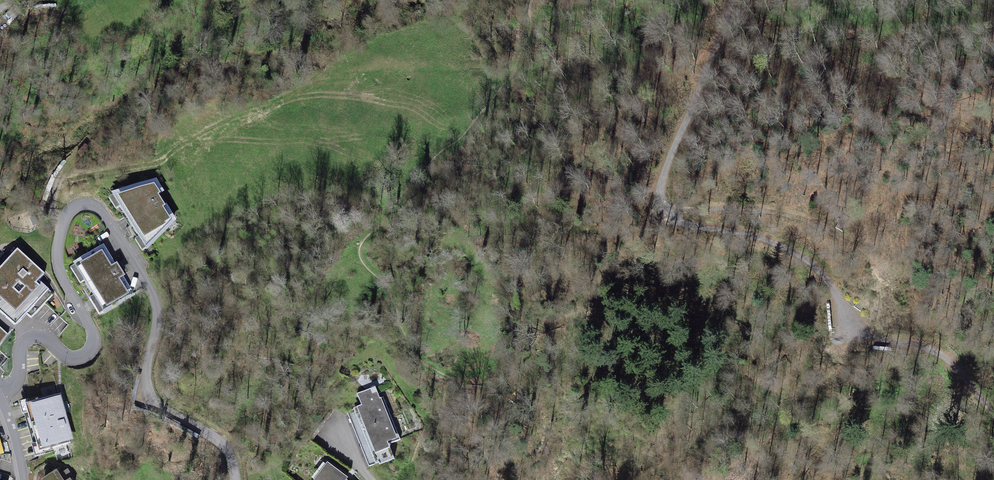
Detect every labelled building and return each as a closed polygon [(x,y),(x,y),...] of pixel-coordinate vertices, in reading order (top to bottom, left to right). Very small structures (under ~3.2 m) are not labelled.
[(149,187),(104,196),(142,251),(178,229),(149,187)] [(101,247),(72,264),(102,315),(131,297),(101,247)] [(19,251),(4,267),(0,264),(0,345),(6,336),(16,328),(27,316),(32,320),(54,291),(38,278),(43,272),(19,251)] [(376,389),(354,396),(358,407),(351,409),(365,456),(386,450),(384,444),(398,440),(387,402),(381,404),(376,389)] [(60,397),(21,406),(33,455),(72,445),(60,397)] [(324,463),(309,479),(344,479),(324,463)] [(35,479),(65,479),(59,468),(35,479)]
